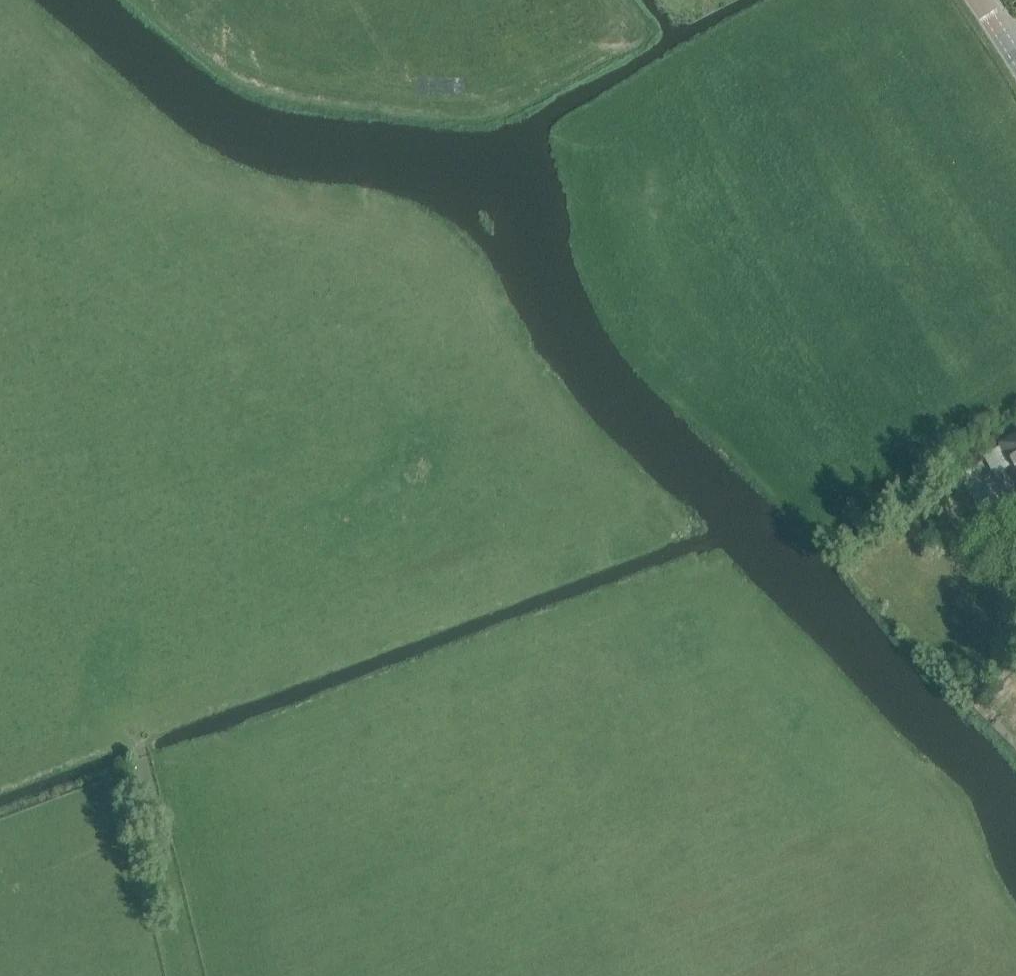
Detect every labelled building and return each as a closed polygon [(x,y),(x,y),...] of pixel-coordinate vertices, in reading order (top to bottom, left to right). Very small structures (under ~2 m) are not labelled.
[(1015,474),(1015,435),(999,445),(1001,447),(984,457),(995,475),(1011,466),(1015,474)]
